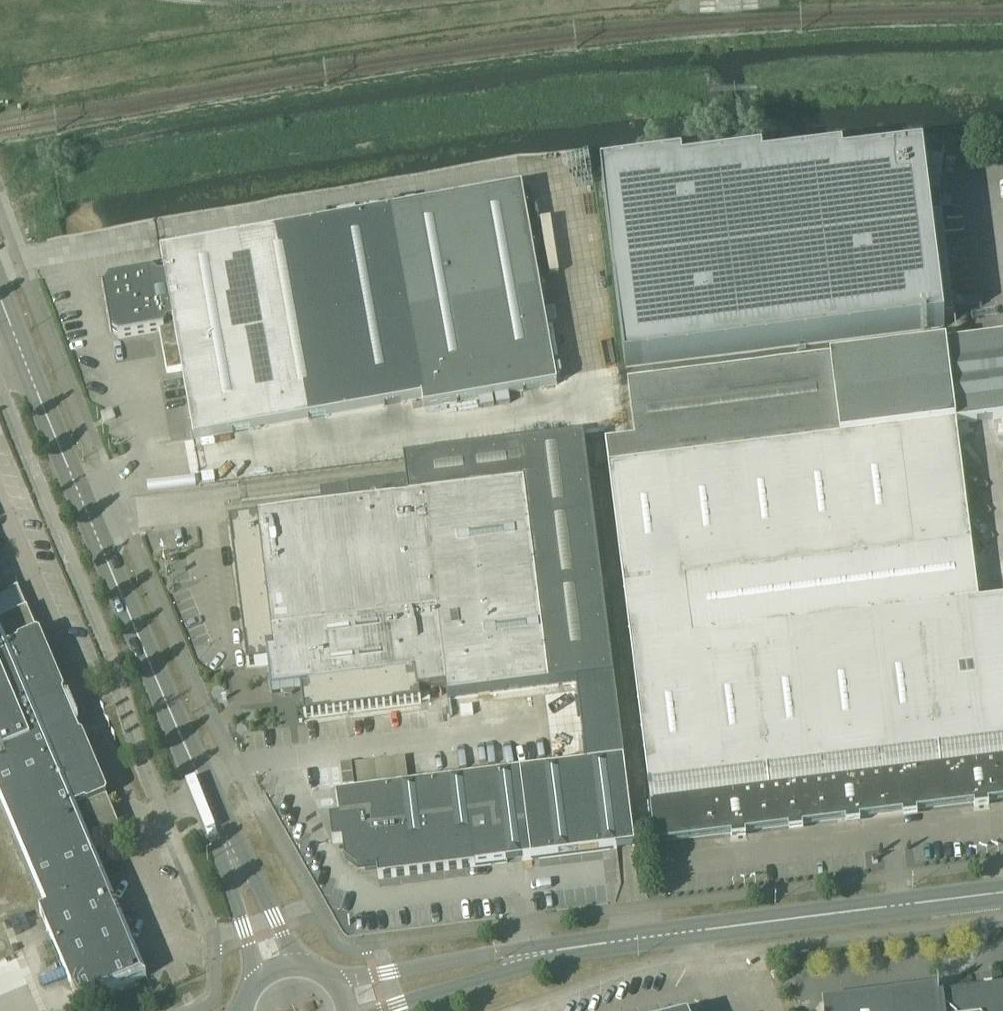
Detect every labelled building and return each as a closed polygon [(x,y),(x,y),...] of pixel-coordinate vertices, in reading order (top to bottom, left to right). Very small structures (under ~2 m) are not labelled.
[(682,168),(601,178),(625,369),(945,329),(943,318),(953,316),(953,319),(955,318),(942,215),(941,215),(941,216),(931,217),(928,196),(940,197),(944,162),(924,159),(923,157),(844,167),(843,161),(764,171),(763,164),(683,174),(682,168)] [(104,287),(102,288),(110,334),(112,333),(118,337),(118,339),(155,333),(159,332),(166,374),(182,371),(182,375),(194,440),(422,400),(424,409),(557,386),(538,278),(525,206),(522,188),(161,252),(161,253),(163,266),(165,276),(159,277),(154,274),(154,271),(108,280),(108,282),(104,287)] [(608,444),(610,469),(626,608),(651,806),(650,806),(655,847),(731,837),(731,838),(732,841),(746,840),(746,836),(788,830),(789,834),(803,832),(803,828),(846,823),(846,827),(860,825),(860,821),(903,816),(903,820),(917,818),(917,814),(974,807),(975,811),(989,809),(988,805),(989,805),(1002,803),(1002,600),(978,603),(956,425),(1002,419),(1002,338),(630,385),(637,441),(608,444)] [(350,507),(229,523),(247,668),(268,665),(272,694),(286,693),(286,694),(287,695),(288,696),(289,696),(290,696),(291,696),(292,696),(293,695),(294,694),(294,693),(294,692),(294,691),(301,691),(304,719),(421,704),(420,694),(446,691),(447,701),(576,685),(586,765),(336,796),(339,819),(330,820),(333,844),(342,843),(344,855),(348,854),(349,860),(359,868),(365,867),(365,871),(377,870),(378,880),(635,848),(624,761),(584,439),(404,462),(406,480),(348,488),(350,507)] [(47,910),(40,913),(79,1006),(146,978),(92,849),(123,836),(78,729),(80,728),(84,717),(80,706),(69,702),(66,703),(27,609),(0,620),(0,798),(47,910)] [(341,766),(343,787),(354,786),(351,765),(341,766)] [(827,1010),(1002,1010),(1002,985),(957,991),(954,992),(951,993),(938,982),(936,983),(929,992),(827,1005),(827,1010)]
